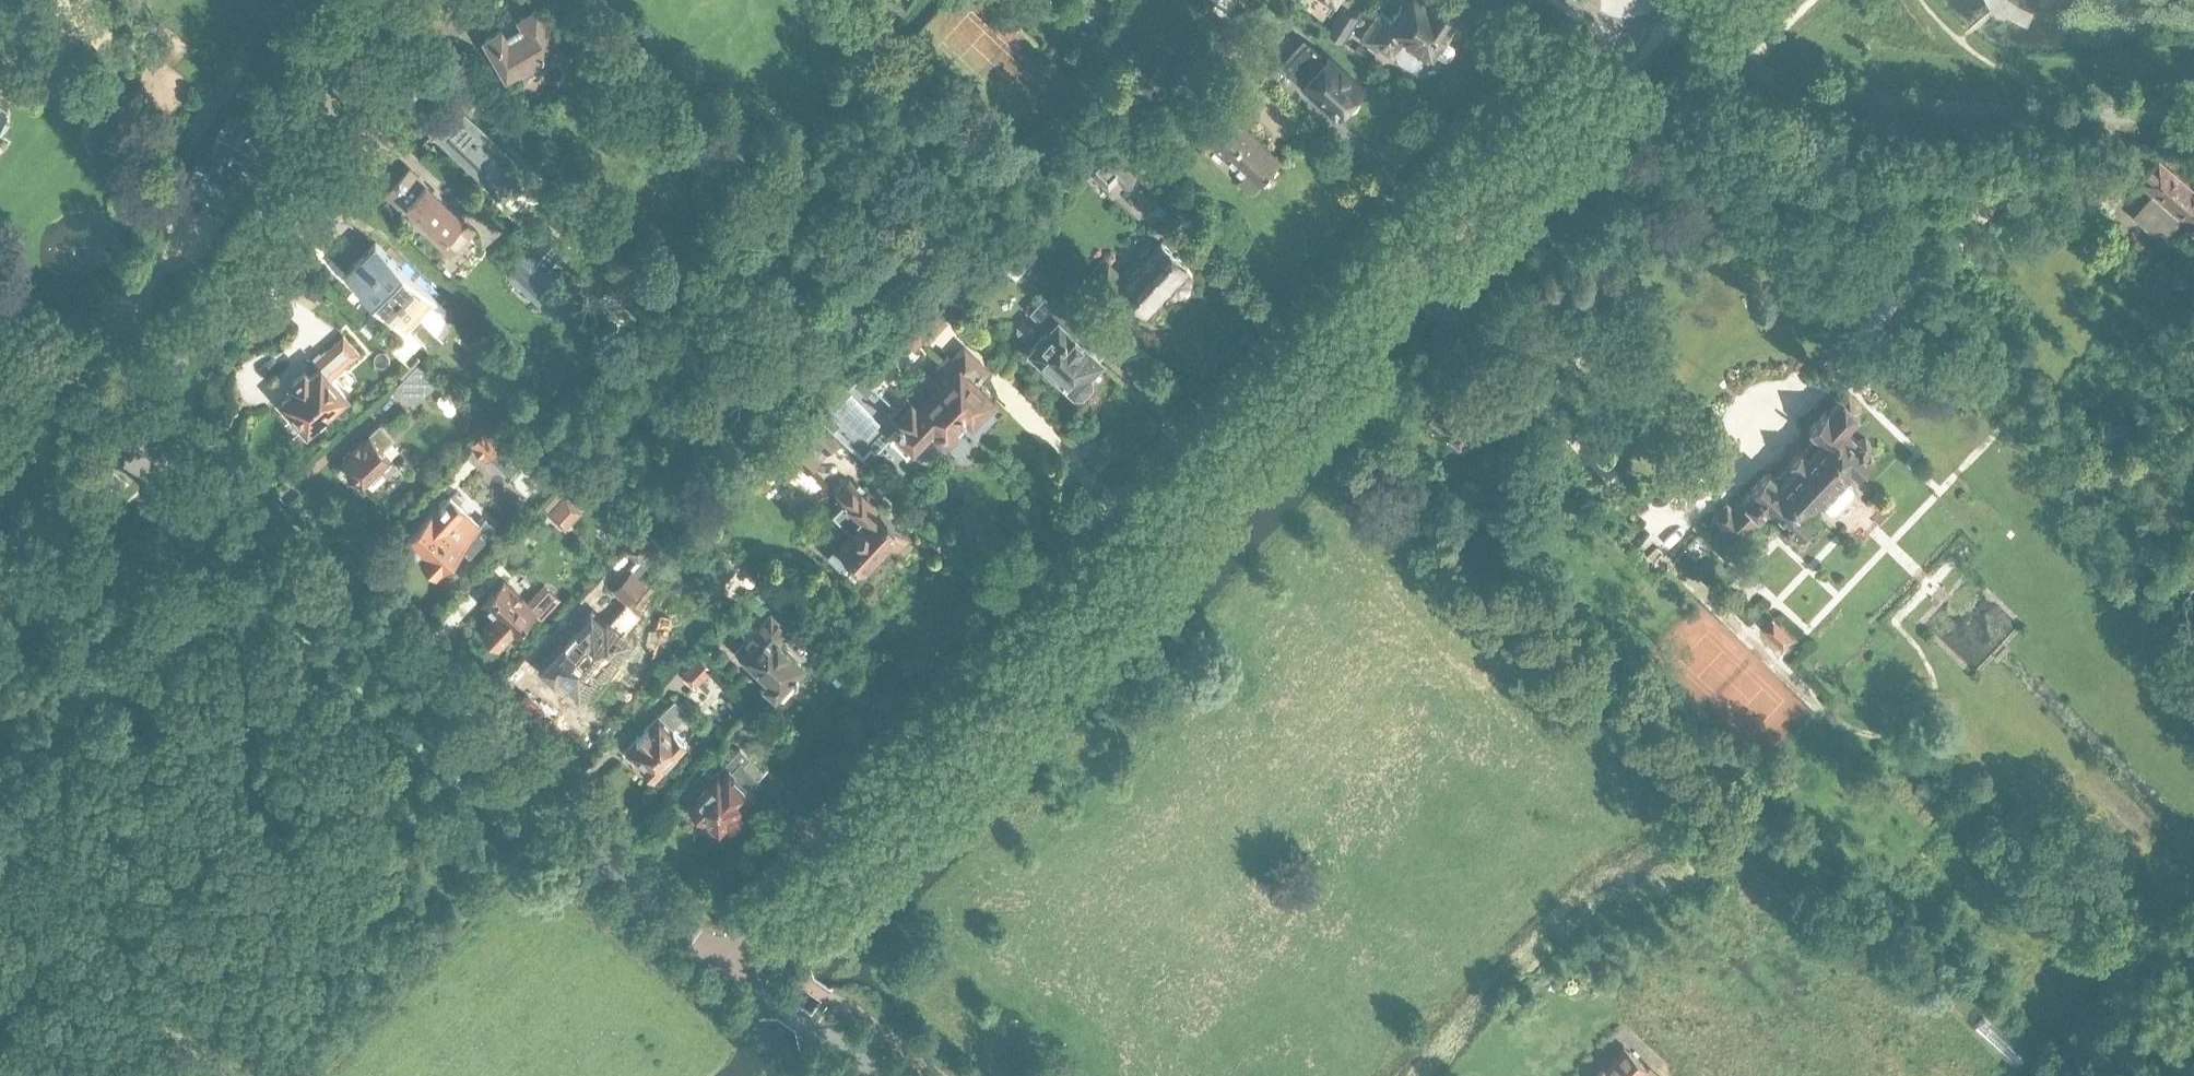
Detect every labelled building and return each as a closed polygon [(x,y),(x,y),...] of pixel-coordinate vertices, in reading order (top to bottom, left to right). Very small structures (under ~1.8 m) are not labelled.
[(1455,25),(1458,20),(1429,0),(1428,0),(1427,1),(1425,0),(1407,0),(1393,20),(1382,13),(1381,15),(1378,13),(1360,38),(1377,50),(1380,46),(1393,55),(1402,40),(1407,44),(1428,59),(1430,55),(1433,57),(1436,53),(1449,61),(1454,60),(1459,53),(1458,48),(1445,39),(1447,37),(1450,39),(1458,27),(1455,25)] [(513,86),(565,55),(537,8),(520,18),(524,25),(506,35),(502,28),(485,38),(513,86)] [(1343,41),(1358,17),(1344,8),(1329,32),(1343,41)] [(1341,114),(1347,108),(1350,109),(1353,109),(1356,108),(1358,106),(1359,103),(1359,100),(1357,98),(1362,93),(1326,59),(1306,80),(1341,114)] [(1215,78),(1224,69),(1218,63),(1209,72),(1215,78)] [(1282,159),(1246,125),(1266,103),(1246,84),(1232,98),(1242,107),(1210,141),(1245,173),(1239,180),(1251,191),(1282,159)] [(3,126),(11,114),(7,105),(10,101),(0,93),(0,125),(3,126)] [(527,173),(455,105),(432,130),(504,198),(527,173)] [(1128,190),(1136,181),(1105,151),(1088,169),(1110,190),(1118,181),(1128,190)] [(2182,218),(2193,228),(2193,187),(2159,156),(2138,179),(2152,192),(2132,215),(2163,241),(2182,218)] [(410,167),(386,192),(403,208),(425,229),(451,254),(475,229),(410,167)] [(547,232),(530,252),(550,272),(569,252),(547,232)] [(1016,276),(1038,253),(1018,234),(996,257),(1016,276)] [(1120,296),(1125,290),(1145,310),(1170,284),(1174,287),(1178,287),(1182,282),(1182,278),(1179,275),(1188,266),(1160,239),(1155,245),(1150,240),(1140,251),(1145,255),(1118,283),(1114,279),(1108,284),(1120,296)] [(376,242),(356,263),(347,273),(406,330),(424,312),(432,319),(444,307),(376,242)] [(504,262),(562,317),(576,303),(518,248),(504,262)] [(317,297),(324,286),(312,277),(304,288),(317,297)] [(590,304),(617,331),(634,314),(605,287),(590,304)] [(1055,319),(1058,316),(1041,300),(1031,310),(1048,326),(1030,346),(1076,389),(1082,388),(1089,381),(1088,371),(1099,360),(1055,319)] [(348,395),(332,377),(360,353),(344,334),(315,360),(321,367),(310,376),(306,371),(291,384),(295,389),(282,401),(308,430),(348,395)] [(891,411),(902,421),(890,434),(907,451),(931,427),(935,435),(938,438),(942,440),(945,440),(950,439),(953,438),(956,435),(957,431),(960,419),(966,413),(972,418),(991,398),(974,381),(980,374),(973,367),(978,363),(962,347),(951,359),(946,354),(925,376),(936,386),(921,402),(910,392),(891,411)] [(437,383),(419,364),(396,386),(414,405),(437,383)] [(864,396),(873,386),(861,375),(852,385),(864,396)] [(1750,549),(1741,540),(1754,526),(1752,524),(1769,507),(1781,518),(1781,524),(1785,528),(1792,528),(1797,533),(1825,504),(1831,511),(1837,511),(1854,493),(1854,487),(1847,481),(1875,452),(1870,448),(1870,442),(1866,438),(1859,438),(1848,427),(1861,414),(1842,396),(1830,409),(1829,408),(1809,428),(1818,436),(1804,449),(1802,447),(1790,460),(1793,463),(1779,478),(1769,469),(1750,489),(1751,490),(1734,507),(1728,501),(1713,516),(1732,535),(1726,542),(1741,558),(1750,549)] [(818,420),(817,421),(805,408),(794,420),(806,431),(805,432),(826,452),(838,440),(818,420)] [(833,428),(838,423),(826,412),(821,417),(833,428)] [(351,476),(361,480),(363,483),(366,480),(368,482),(393,459),(382,448),(394,437),(381,423),(370,434),(371,435),(366,439),(365,438),(352,451),(353,452),(343,461),(347,467),(351,476)] [(503,439),(488,424),(470,444),(485,458),(503,439)] [(778,442),(808,471),(820,459),(790,430),(778,442)] [(523,440),(516,447),(529,459),(536,452),(523,440)] [(838,548),(851,560),(843,569),(855,580),(863,571),(864,572),(891,542),(904,554),(916,541),(880,507),(881,507),(862,489),(861,489),(849,478),(835,493),(847,505),(863,521),(838,548)] [(549,513),(566,528),(583,510),(567,494),(549,513)] [(486,518),(482,523),(453,497),(440,510),(436,506),(404,541),(438,573),(462,547),(470,555),(496,527),(486,518)] [(645,532),(616,564),(634,580),(663,549),(645,532)] [(499,648),(514,632),(515,633),(537,609),(554,591),(545,582),(528,599),(505,577),(482,602),(497,615),(481,631),(499,648)] [(1748,600),(1736,589),(1732,593),(1744,605),(1748,600)] [(628,639),(596,609),(547,660),(542,666),(554,677),(559,672),(578,691),(583,686),(585,689),(596,677),(594,675),(628,639)] [(766,684),(776,693),(803,664),(777,640),(788,629),(771,614),(740,647),(747,654),(746,655),(772,679),(766,684)] [(1784,649),(1795,638),(1773,617),(1763,628),(1784,649)] [(695,687),(713,668),(700,656),(682,674),(695,687)] [(661,715),(660,714),(626,749),(655,776),(688,742),(673,727),(688,712),(675,700),(661,715)] [(761,714),(758,710),(751,710),(747,713),(746,718),(749,723),(757,723),(761,720),(761,714)] [(719,771),(718,770),(689,801),(693,805),(692,807),(692,811),(697,817),(701,817),(703,815),(721,832),(728,825),(731,827),(746,812),(742,808),(750,800),(745,796),(752,789),(750,787),(765,772),(740,749),(719,771)] [(2033,1047),(1992,1008),(1973,1028),(2014,1067),(2033,1047)] [(1624,1046),(1598,1074),(1600,1075),(1656,1075),(1624,1046)]
